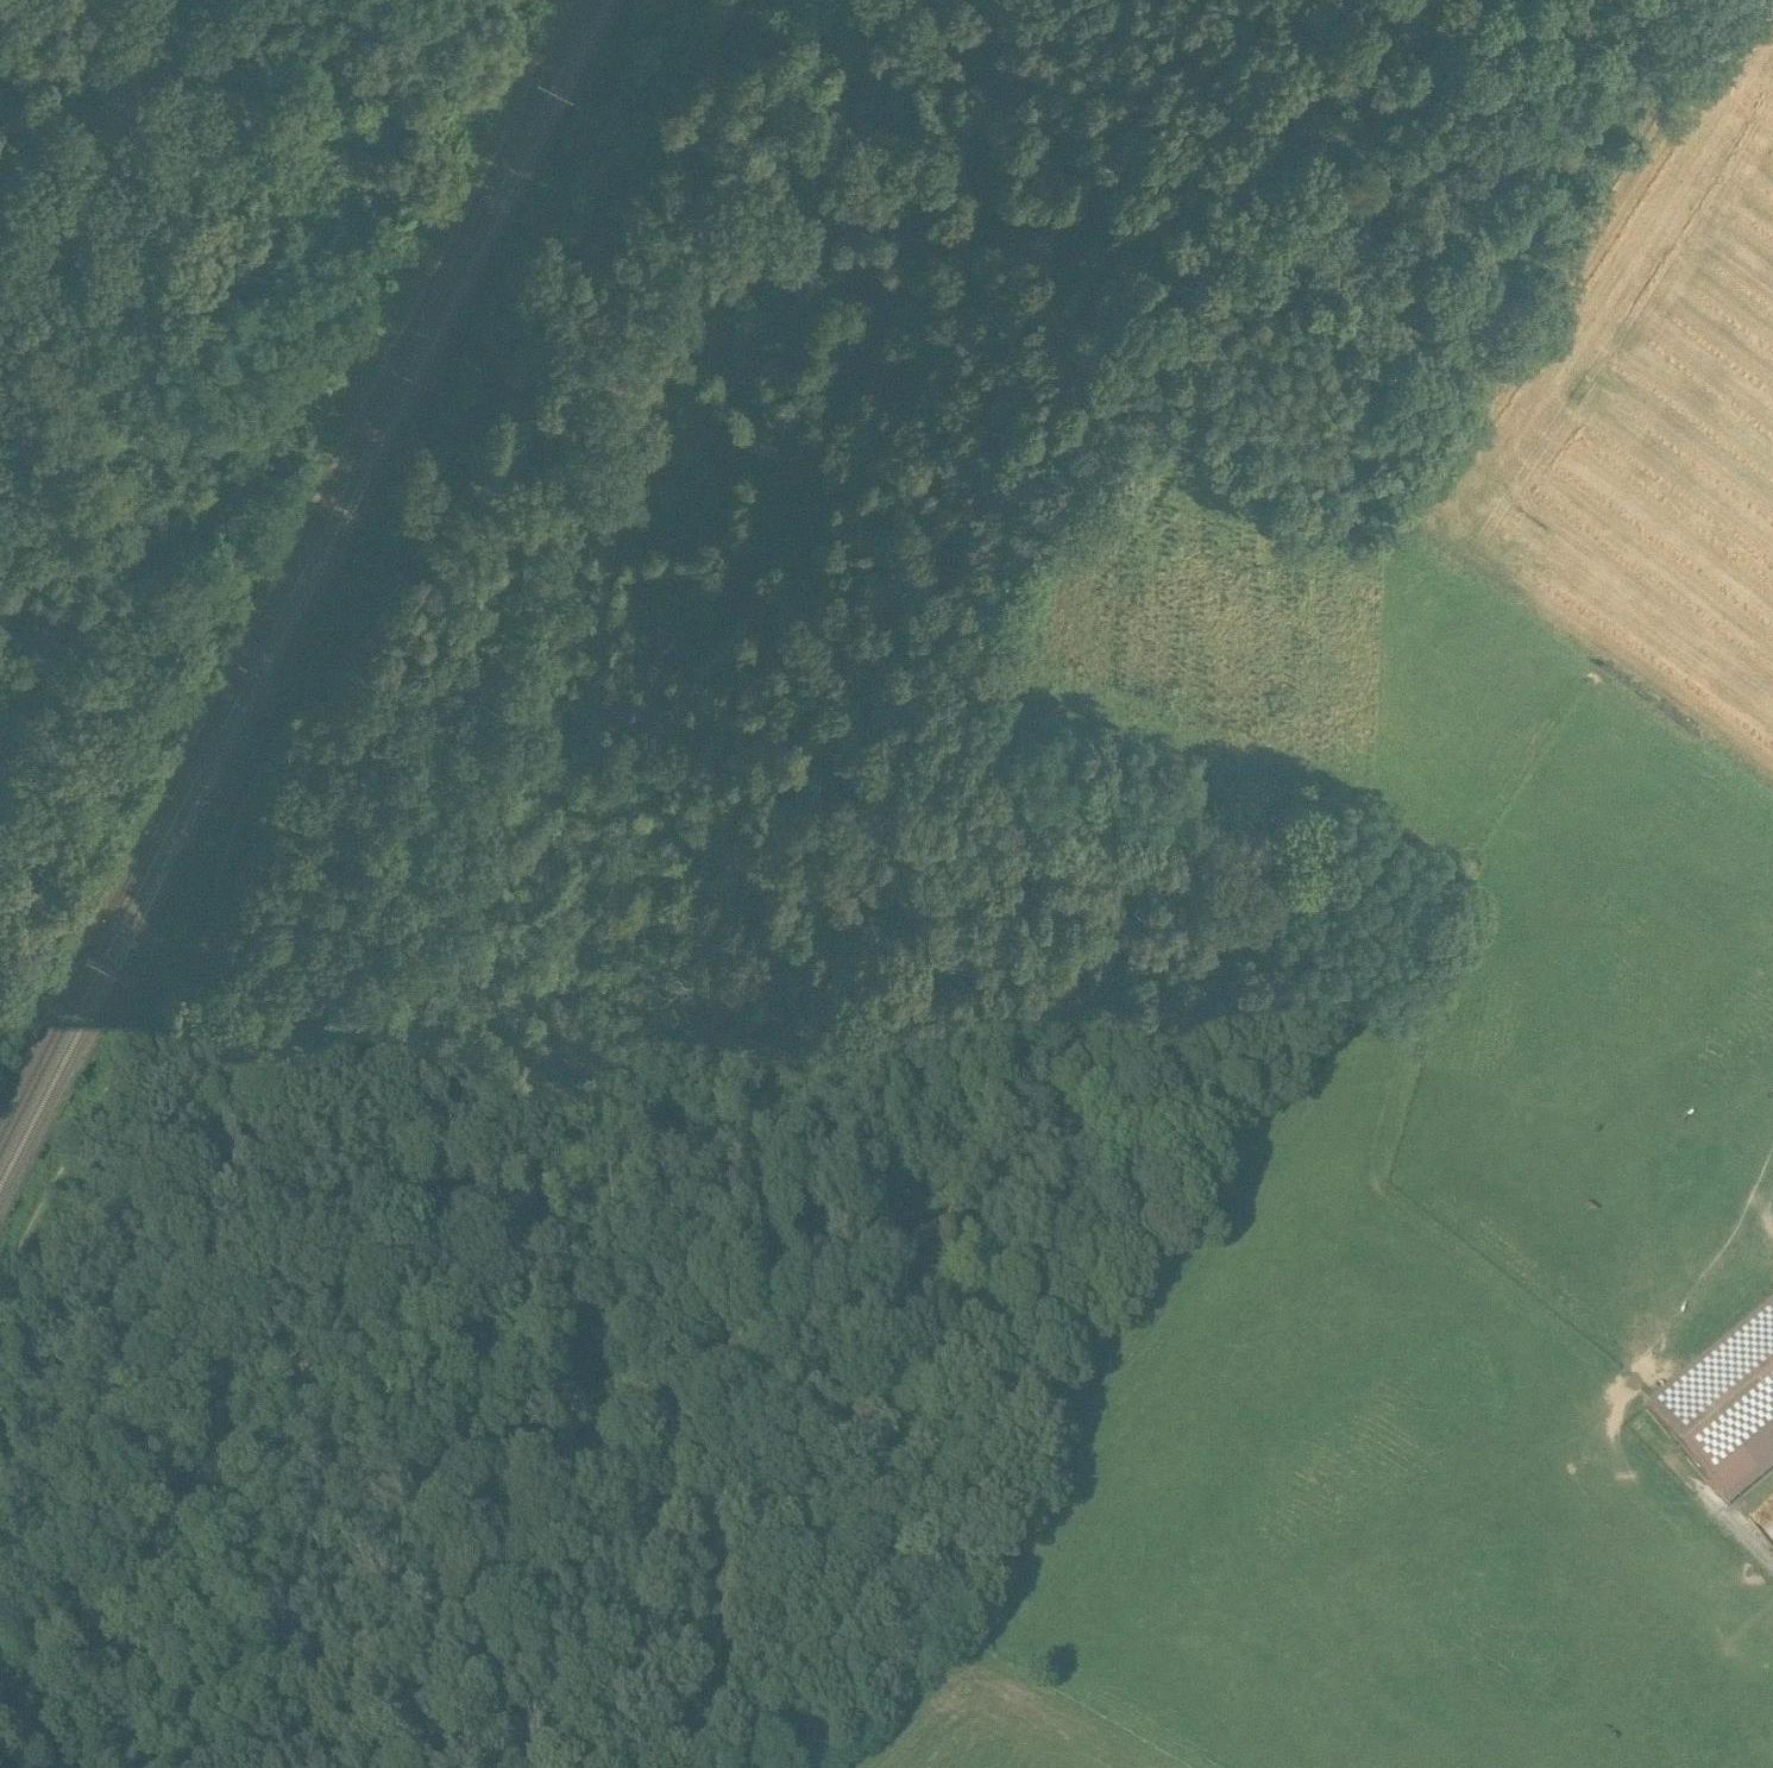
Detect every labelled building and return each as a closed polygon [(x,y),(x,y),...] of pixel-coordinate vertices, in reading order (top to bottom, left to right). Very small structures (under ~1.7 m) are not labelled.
[(1772,1469),(1772,1300),(1644,1406),(1727,1507),(1772,1469)]
